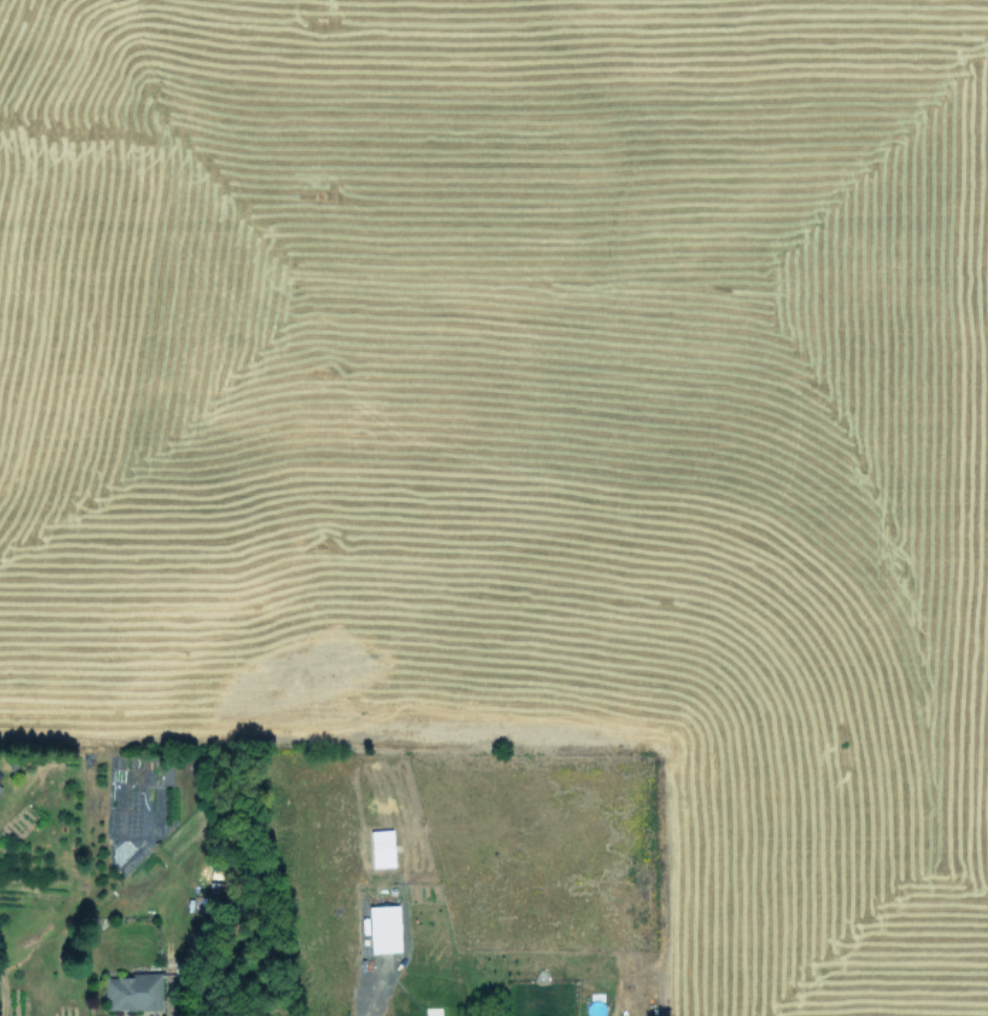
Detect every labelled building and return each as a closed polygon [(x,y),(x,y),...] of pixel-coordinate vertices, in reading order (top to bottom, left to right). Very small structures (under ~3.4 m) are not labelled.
[(369,952),(398,951),(397,905),(368,906),(369,952)] [(160,973),(131,973),(131,977),(104,977),(104,1010),(161,1009),(160,973)]
